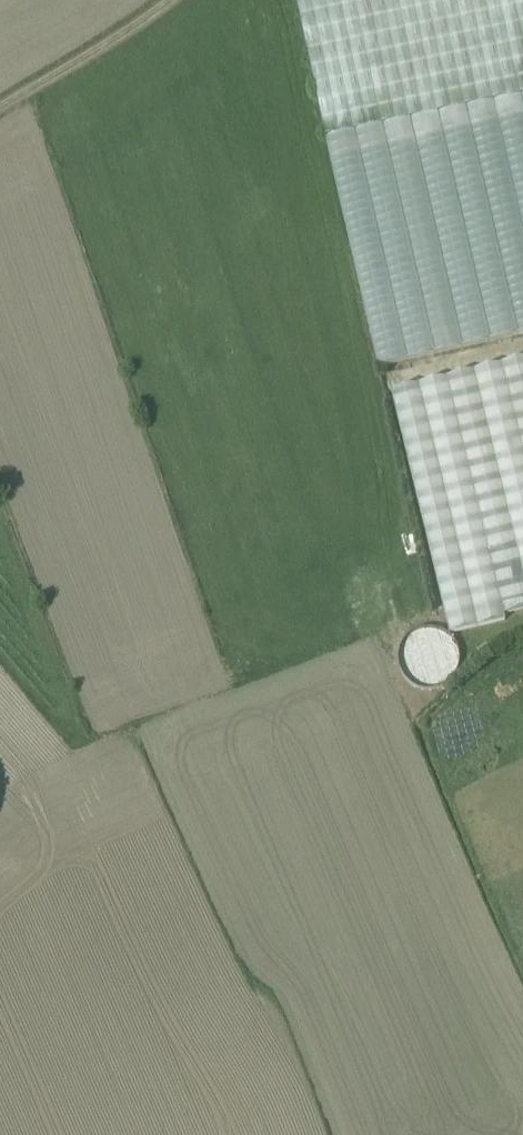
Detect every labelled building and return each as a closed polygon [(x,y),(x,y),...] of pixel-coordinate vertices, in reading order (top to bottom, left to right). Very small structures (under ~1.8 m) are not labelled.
[(328,141),(522,98),(522,0),(296,0),(328,141)] [(328,141),(445,649),(522,631),(522,98),(328,141)]
